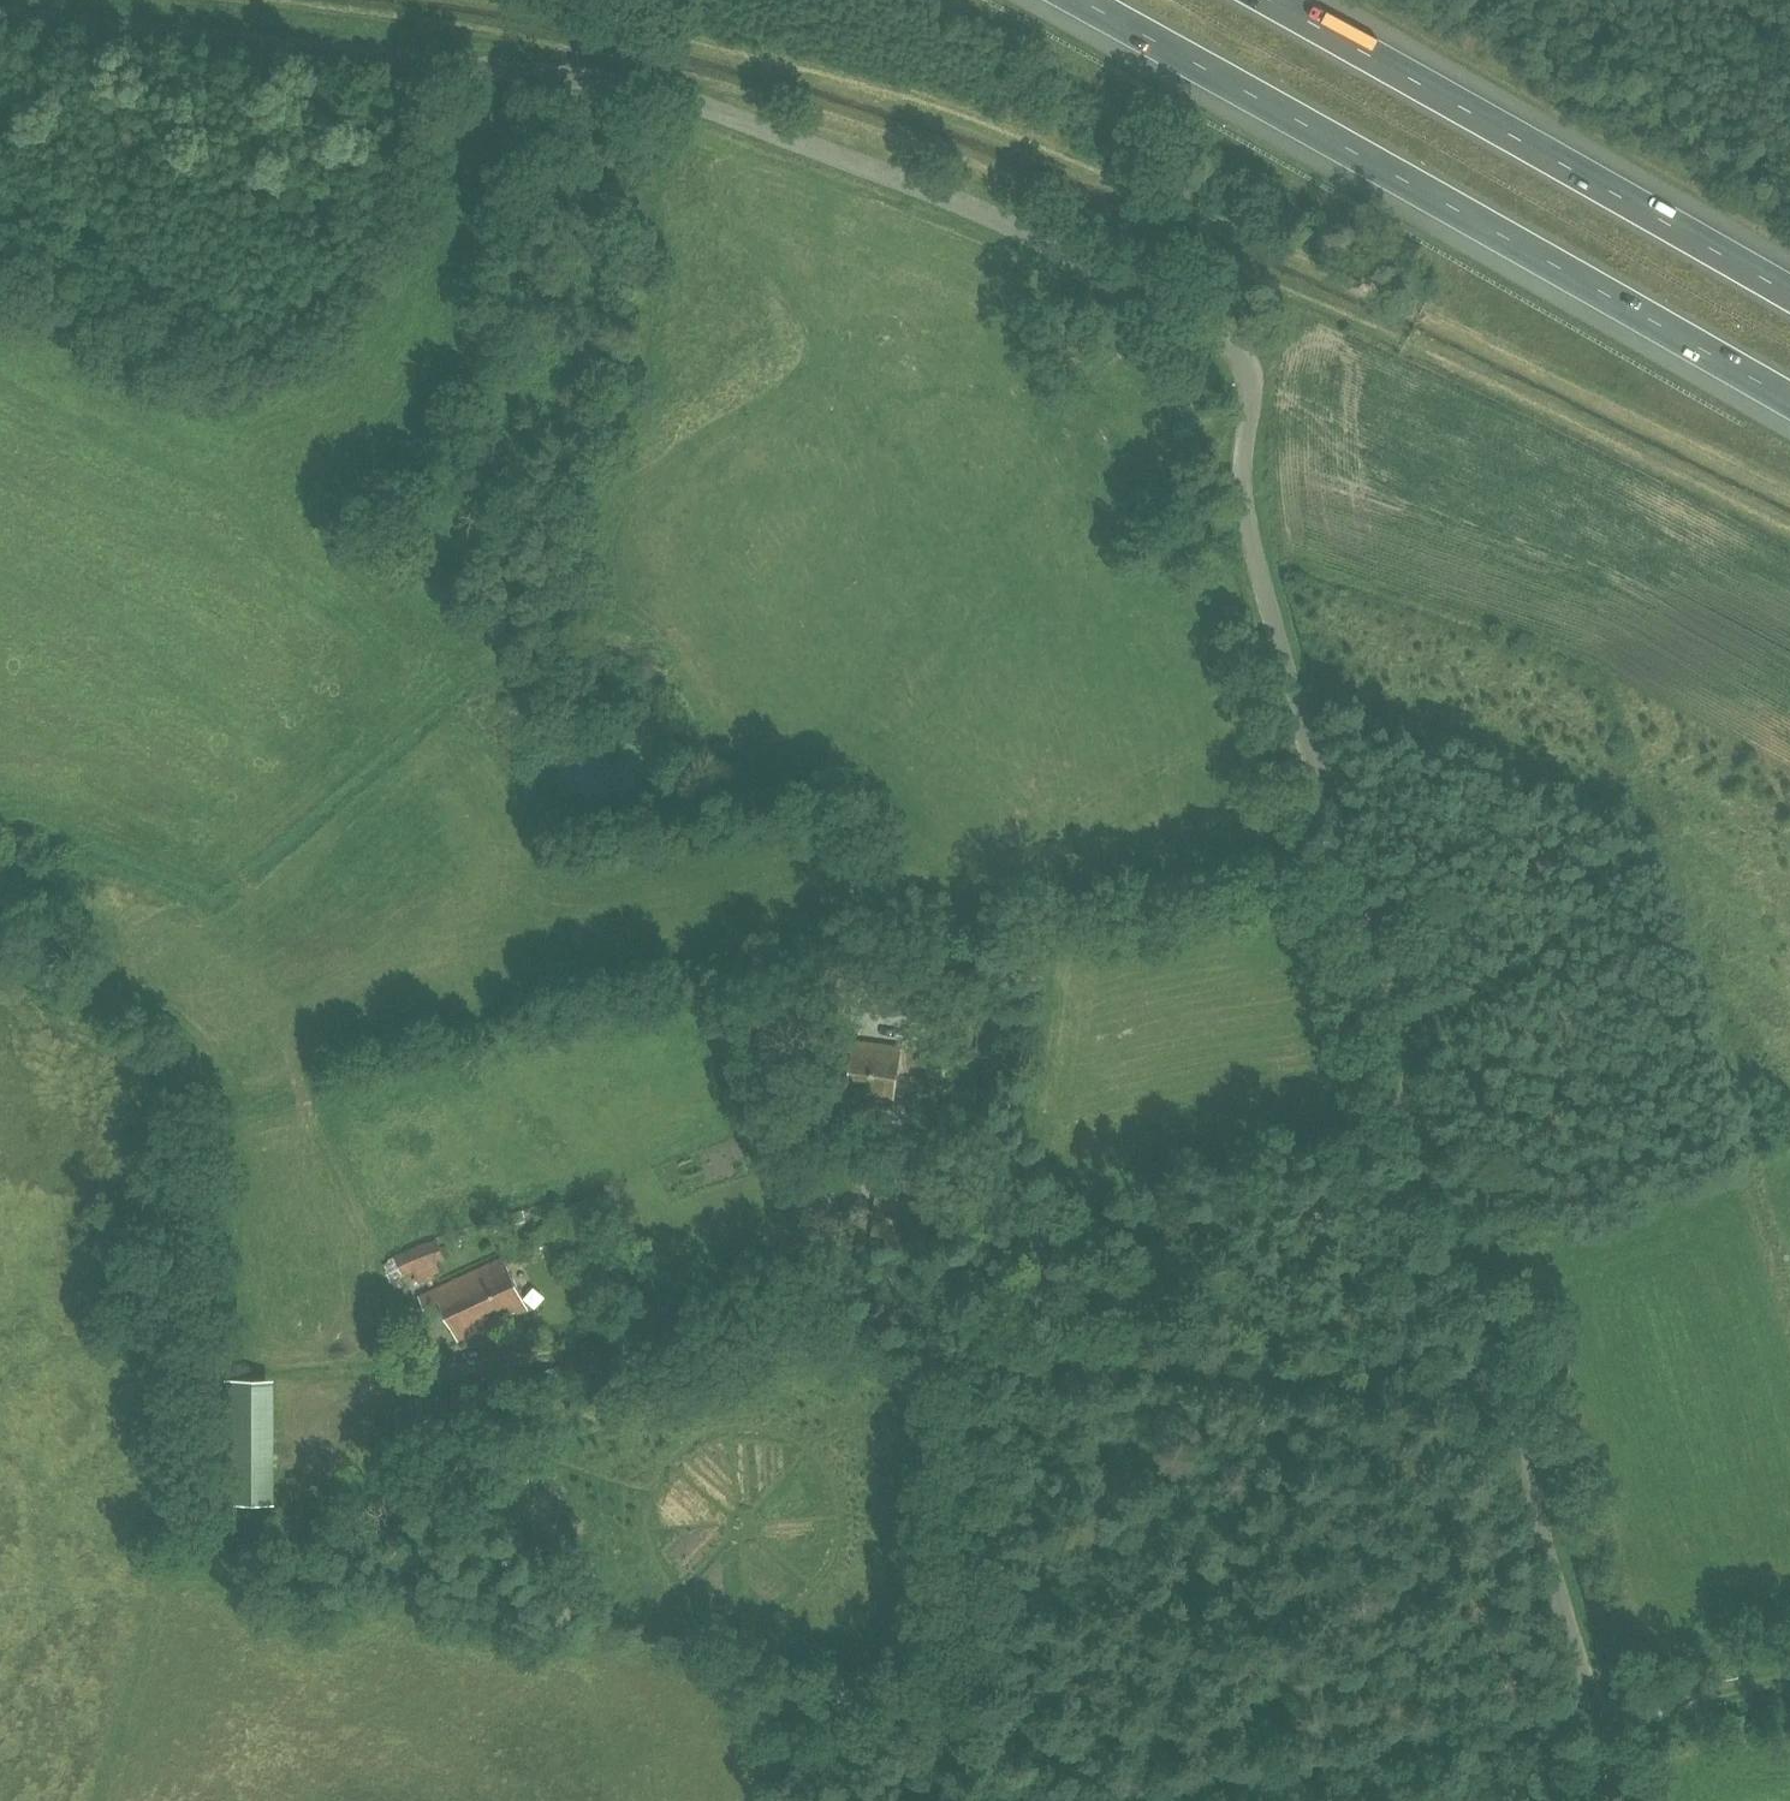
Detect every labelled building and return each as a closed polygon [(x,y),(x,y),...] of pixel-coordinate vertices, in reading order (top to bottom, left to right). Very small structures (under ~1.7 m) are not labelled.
[(901,1048),(857,1040),(847,1096),(891,1104),(901,1048)] [(631,1201),(623,1189),(612,1196),(619,1208),(631,1201)] [(512,1212),(517,1226),(534,1220),(529,1207),(512,1212)] [(392,1280),(404,1274),(404,1275),(414,1271),(419,1284),(435,1279),(434,1274),(439,1271),(437,1263),(447,1260),(437,1239),(395,1255),(384,1263),(392,1280)] [(420,1296),(429,1315),(444,1308),(459,1339),(526,1308),(503,1258),(420,1296)]
